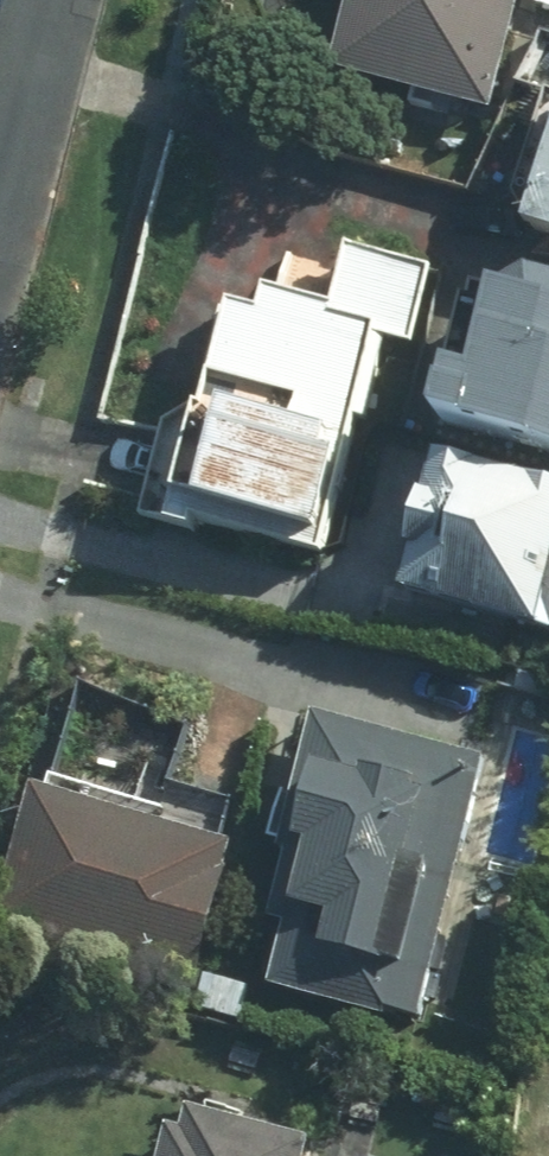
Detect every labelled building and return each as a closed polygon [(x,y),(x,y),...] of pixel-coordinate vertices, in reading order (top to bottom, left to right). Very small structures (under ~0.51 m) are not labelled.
[(491,121),(521,0),(346,0),(325,84),(491,121)] [(518,246),(548,256),(548,145),(518,246)] [(256,323),(217,314),(163,537),(186,543),(188,536),(325,569),(379,348),(411,356),(431,275),(342,254),(327,316),(262,300),(256,323)] [(533,281),(483,307),(461,399),(433,393),(421,443),(548,474),(548,285),(533,281)] [(395,607),(534,641),(548,579),(548,491),(430,462),(418,514),(410,512),(396,569),(404,571),(395,607)] [(485,764),(311,723),(273,860),(282,862),(267,930),(279,933),(265,997),(385,1024),(386,1018),(424,1027),(453,901),(485,764)] [(27,801),(0,921),(0,940),(198,985),(230,847),(27,801)] [(157,1155),(307,1155),(310,1147),(185,1121),(181,1139),(162,1135),(157,1155)]
